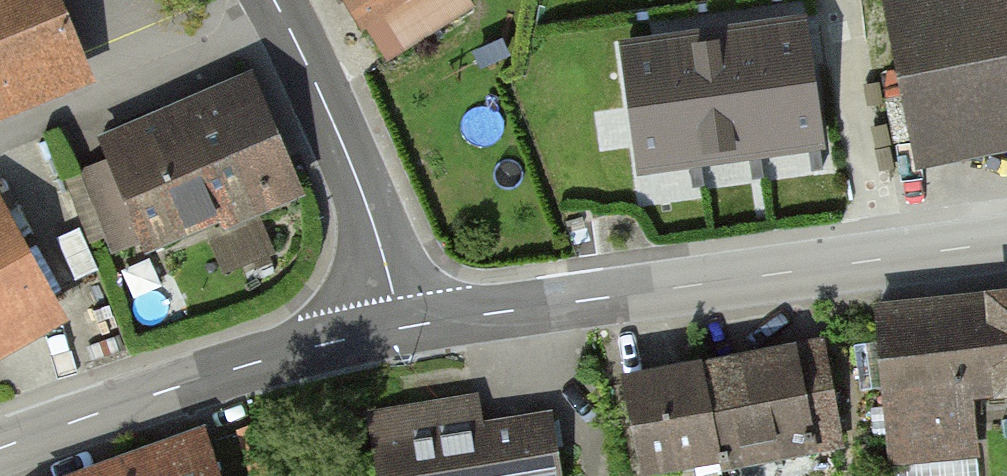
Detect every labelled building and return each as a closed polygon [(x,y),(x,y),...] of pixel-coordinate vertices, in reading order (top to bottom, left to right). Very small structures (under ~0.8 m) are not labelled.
[(75,59),(52,0),(0,0),(0,89),(75,59)] [(390,57),(472,6),(469,0),(354,0),(390,57)] [(919,144),(1006,127),(1006,0),(891,0),(919,144)] [(803,20),(743,29),(761,151),(808,144),(812,170),(824,168),(803,20)] [(743,29),(684,37),(701,161),(749,154),(753,178),(764,176),(761,151),(743,29)] [(684,37),(624,46),(642,169),(690,162),(693,186),(705,185),(701,161),(684,37)] [(253,95),(106,157),(142,242),(288,180),(253,95)] [(0,214),(0,323),(53,294),(8,210),(0,214)] [(883,313),(897,469),(987,462),(983,414),(1006,412),(1006,302),(883,313)] [(829,346),(730,368),(753,475),(853,453),(829,346)] [(630,390),(649,475),(751,475),(753,475),(730,368),(630,390)] [(383,475),(559,475),(550,416),(479,427),(475,402),(374,417),(383,475)] [(104,475),(217,475),(205,441),(104,475)]
